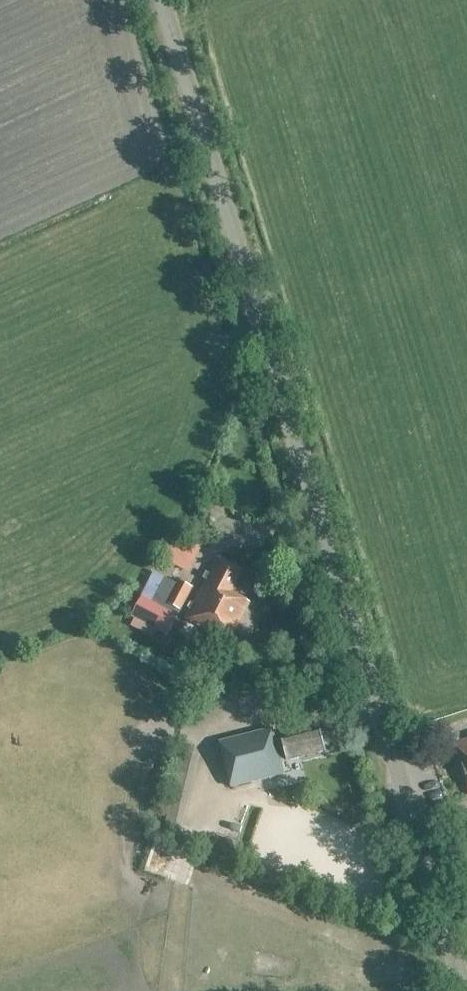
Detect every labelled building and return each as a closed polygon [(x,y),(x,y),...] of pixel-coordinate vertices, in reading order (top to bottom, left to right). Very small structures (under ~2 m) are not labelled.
[(178,581),(186,564),(169,556),(162,573),(178,581)] [(185,619),(229,642),(250,602),(231,593),(242,570),(218,557),(205,581),(202,586),(185,619)] [(167,604),(180,611),(192,588),(179,581),(167,604)] [(177,615),(153,603),(142,597),(141,596),(130,617),(134,619),(156,631),(166,636),(177,616),(177,615)] [(325,751),(320,729),(286,738),(287,739),(281,741),(278,728),(225,741),(236,786),(289,772),(286,760),(292,758),(292,760),(325,751)] [(453,744),(466,787),(466,740),(453,744)]
